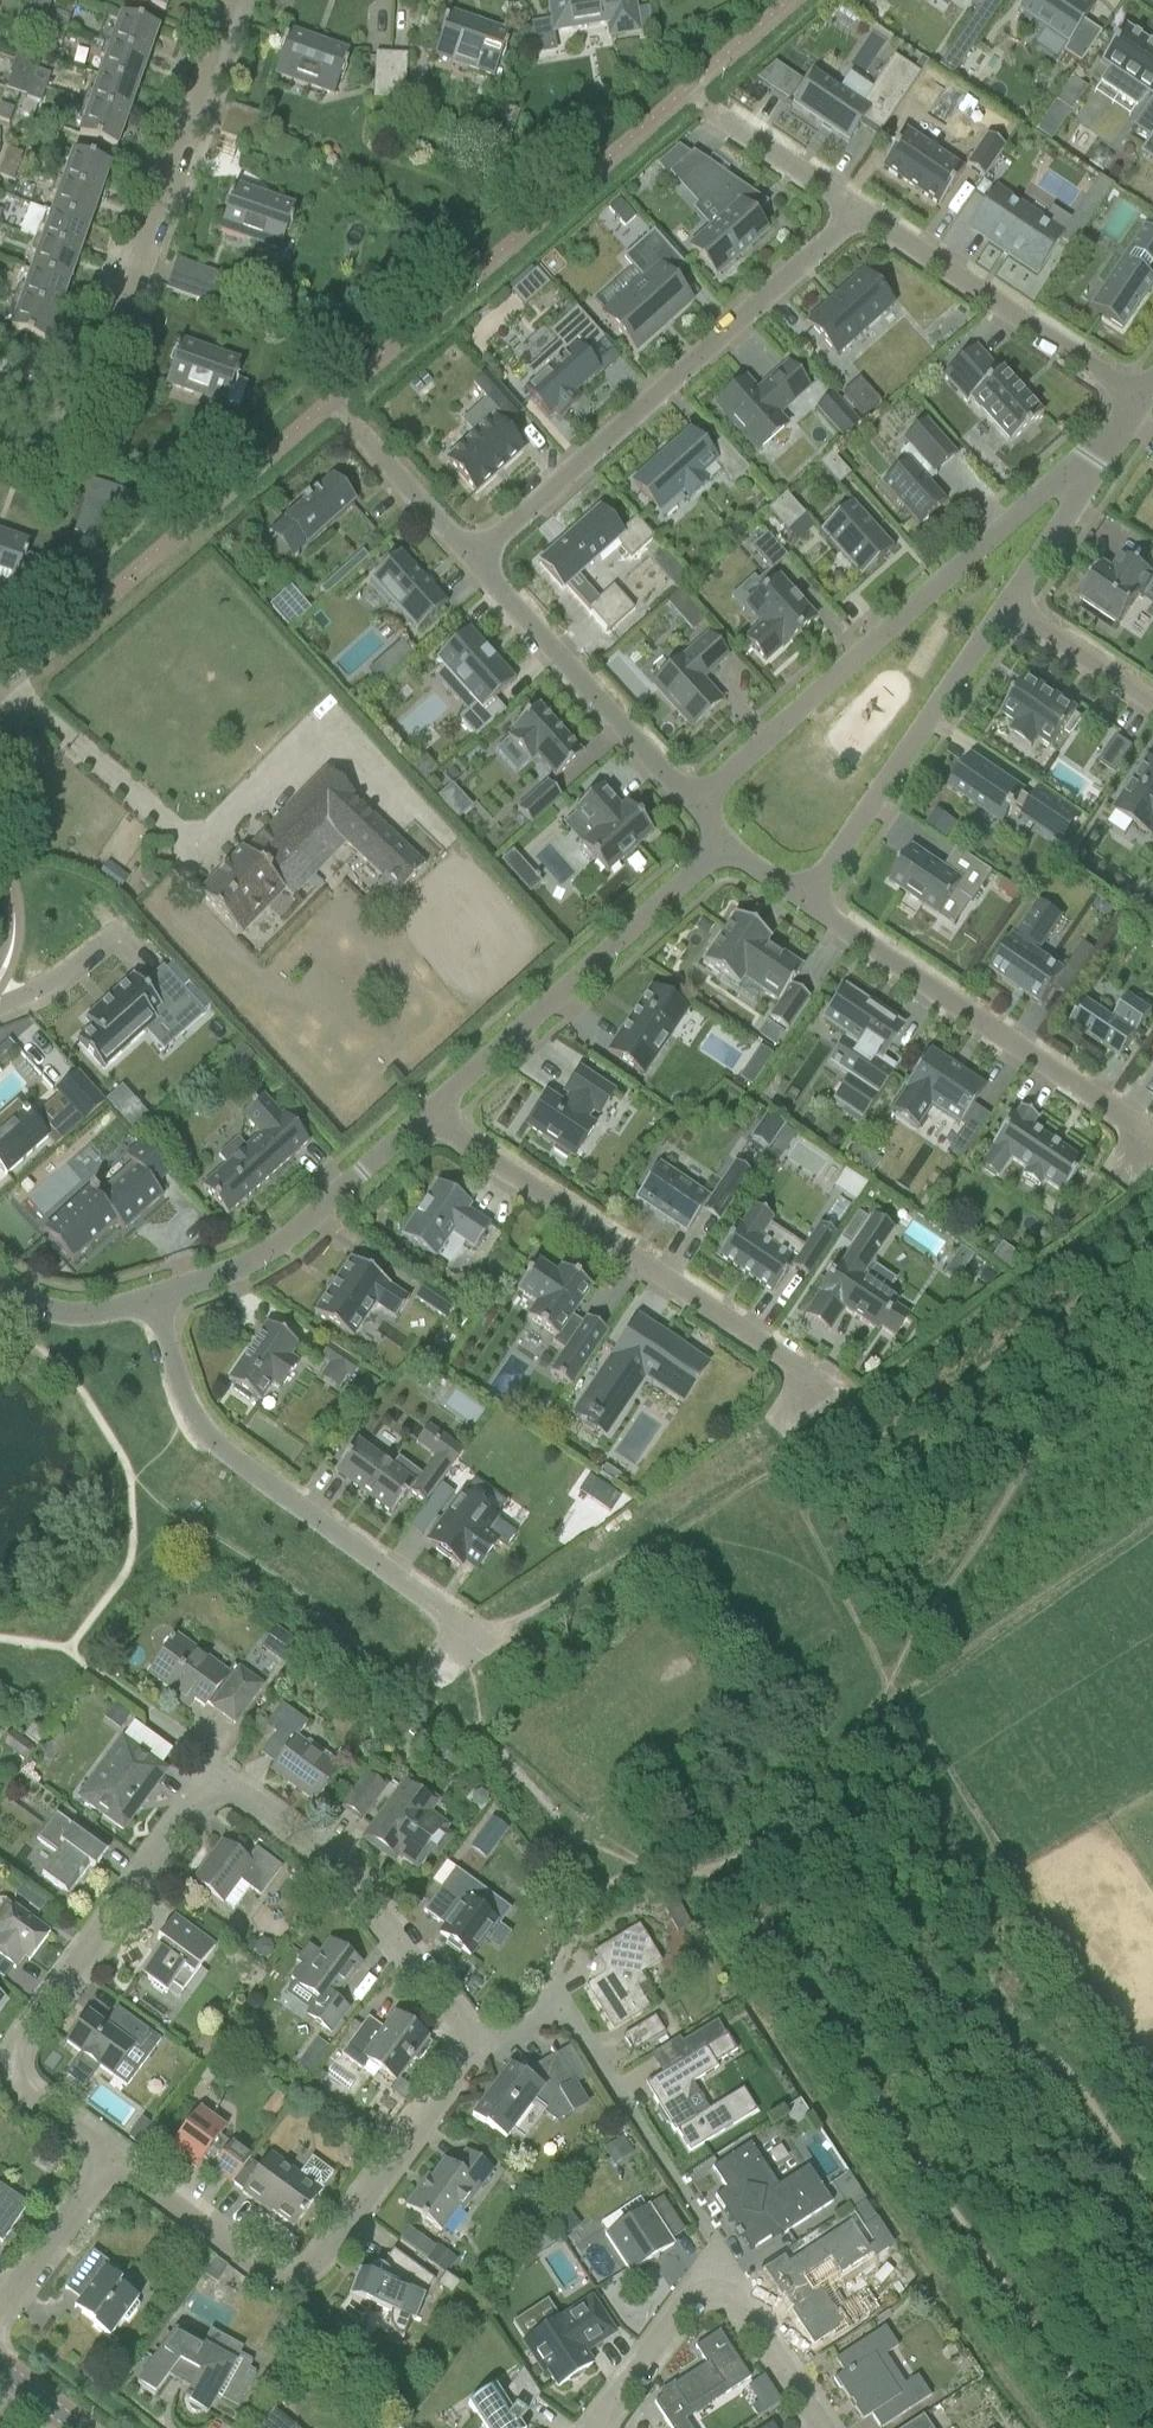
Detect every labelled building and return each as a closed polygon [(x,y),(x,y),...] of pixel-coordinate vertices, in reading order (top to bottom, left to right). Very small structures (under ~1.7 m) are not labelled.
[(47,10),(51,0),(35,0),(33,5),(47,10)] [(164,11),(168,0),(134,0),(164,11)] [(609,37),(639,32),(634,0),(549,0),(554,32),(608,23),(610,35),(609,36),(609,37)] [(1019,6),(1070,40),(1062,52),(1080,65),(1100,34),(1083,22),(1093,7),(1082,0),(1023,0),(1019,6)] [(29,19),(43,24),(47,10),(33,5),(29,19)] [(50,27),(64,32),(69,18),(55,13),(50,27)] [(468,67),(495,77),(504,51),(506,51),(508,45),(506,45),(510,33),(508,33),(507,35),(472,23),(473,21),(450,13),(447,21),(445,20),(443,25),(445,26),(435,56),(437,57),(439,51),(470,61),(468,67)] [(107,32),(103,43),(148,59),(152,47),(151,46),(157,28),(121,15),(114,34),(107,32)] [(45,41),(59,46),(64,32),(50,27),(45,41)] [(1101,62),(1110,68),(1100,83),(1138,108),(1147,93),(1152,97),(1152,47),(1124,28),(1101,62)] [(308,86),(335,95),(344,69),(346,70),(348,64),(346,63),(350,52),(348,51),(347,54),(312,42),(313,39),(290,31),(287,39),(285,38),(283,44),(285,45),(274,74),(276,75),(278,69),(310,80),(308,86)] [(104,58),(98,74),(137,88),(142,71),(144,72),(148,59),(103,43),(99,56),(104,58)] [(17,46),(12,61),(27,66),(32,51),(17,46)] [(373,98),(387,99),(389,54),(375,53),(373,98)] [(389,54),(387,99),(405,100),(407,55),(389,54)] [(945,56),(938,68),(951,77),(959,66),(959,65),(945,56)] [(863,103),(860,106),(840,93),(841,92),(813,74),(791,107),(847,145),(863,121),(880,133),(927,62),(921,58),(912,70),(893,58),(863,103)] [(8,73),(27,80),(31,69),(27,67),(27,66),(12,61),(8,73)] [(775,64),(756,80),(783,98),(796,78),(775,64)] [(30,81),(30,83),(44,88),(49,75),(31,69),(27,80),(30,81)] [(87,90),(83,102),(128,118),(132,104),(131,104),(137,88),(98,74),(92,91),(87,90)] [(44,88),(30,83),(25,97),(39,102),(44,88)] [(1135,128),(1149,136),(1152,130),(1152,101),(1135,128)] [(128,118),(83,102),(78,114),(84,116),(77,134),(116,147),(122,129),(124,129),(128,118)] [(23,103),(19,115),(31,119),(36,107),(23,103)] [(8,124),(13,110),(0,105),(0,121),(8,124)] [(230,105),(225,120),(255,131),(261,116),(230,105)] [(504,109),(496,136),(509,140),(518,112),(504,109)] [(1044,116),(1034,131),(1050,141),(1060,126),(1044,116)] [(255,131),(225,120),(219,135),(250,146),(255,131)] [(880,167),(939,207),(962,171),(904,132),(880,167)] [(964,166),(983,179),(1005,147),(986,134),(964,166)] [(667,178),(691,156),(677,147),(656,166),(667,178)] [(6,150),(2,163),(17,168),(22,154),(7,149),(6,150)] [(59,170),(55,181),(100,196),(104,185),(103,184),(109,166),(71,152),(64,171),(59,170)] [(0,169),(0,178),(12,182),(17,168),(2,163),(0,169)] [(715,276),(764,232),(752,218),(750,220),(743,213),(757,201),(703,164),(681,184),(700,205),(709,197),(725,217),(690,248),(715,276)] [(970,228),(1035,272),(1057,239),(1071,248),(1112,187),(1098,177),(1069,221),(1051,208),(1042,222),(995,191),(970,228)] [(55,195),(49,212),(88,225),(94,209),(95,210),(100,196),(55,181),(50,193),(55,195)] [(253,241),(279,250),(288,224),(291,225),(293,219),(290,218),(294,207),(293,207),(292,209),(257,197),(257,194),(235,186),(232,194),(229,193),(227,199),(230,200),(219,229),(221,230),(223,224),(255,235),(253,241)] [(618,199),(607,209),(624,227),(634,218),(618,199)] [(38,227),(34,239),(79,255),(84,243),(82,242),(88,225),(49,212),(43,229),(38,227)] [(1142,228),(1088,307),(1121,330),(1152,283),(1152,280),(1145,274),(1150,267),(1152,269),(1152,234),(1143,227),(1142,228)] [(634,349),(689,300),(670,279),(684,267),(653,232),(622,259),(642,281),(604,316),(634,349)] [(35,253),(28,270),(68,284),(74,267),(75,268),(79,255),(34,239),(30,251),(35,253)] [(175,260),(170,276),(213,291),(218,275),(175,260)] [(18,285),(13,298),(59,314),(63,301),(62,301),(68,284),(28,270),(23,287),(18,285)] [(535,271),(511,293),(523,308),(548,285),(535,271)] [(892,305),(863,274),(807,324),(835,355),(892,305)] [(213,291),(170,276),(165,290),(208,305),(213,291)] [(59,314),(13,298),(9,309),(16,311),(10,329),(25,335),(25,336),(46,344),(53,325),(55,326),(59,314)] [(576,309),(549,333),(559,345),(529,372),(536,379),(524,390),(548,417),(554,412),(559,417),(579,399),(575,393),(599,371),(585,355),(603,339),(576,309)] [(199,396),(225,405),(234,379),(237,380),(239,374),(236,373),(240,362),(239,362),(238,364),(202,351),(203,349),(180,341),(178,349),(175,348),(173,354),(175,355),(165,384),(167,384),(169,378),(201,390),(199,396)] [(1010,443),(1042,415),(1000,369),(997,373),(974,347),(943,375),(967,402),(970,399),(1010,443)] [(715,406),(756,453),(786,426),(776,416),(808,388),(787,365),(763,386),(764,388),(757,394),(744,380),(715,406)] [(447,461),(475,492),(522,451),(499,426),(503,421),(507,425),(522,412),(487,373),(472,387),(486,401),(477,409),(489,423),(447,461)] [(858,379),(841,394),(863,418),(880,403),(858,379)] [(833,394),(816,409),(843,440),(860,425),(833,394)] [(907,461),(880,485),(917,527),(944,503),(927,484),(935,476),(933,474),(955,455),(924,421),(910,434),(909,434),(902,441),(907,447),(900,453),(907,461)] [(630,483),(658,514),(680,494),(687,501),(708,483),(701,475),(714,464),(733,485),(748,471),(721,440),(708,451),(689,430),(630,483)] [(818,465),(837,487),(849,476),(830,455),(818,465)] [(307,545),(351,506),(355,502),(331,476),(282,520),(283,521),(285,520),(307,545)] [(91,481),(81,511),(109,520),(112,511),(128,516),(135,495),(91,481)] [(804,516),(785,495),(767,511),(786,533),(804,516)] [(819,533),(859,578),(893,549),(852,503),(819,533)] [(540,564),(561,588),(614,540),(630,557),(652,538),(635,519),(619,533),(599,511),(540,564)] [(765,535),(750,549),(771,572),(786,558),(765,535)] [(9,597),(13,586),(13,585),(27,591),(39,559),(27,555),(24,554),(28,543),(27,543),(26,545),(0,536),(0,594),(9,597)] [(325,597),(368,558),(362,552),(319,590),(325,597)] [(369,580),(416,632),(447,604),(400,552),(369,580)] [(1144,567),(1124,553),(1113,568),(1104,562),(1080,597),(1120,624),(1139,596),(1142,598),(1152,582),(1152,555),(1144,567)] [(665,554),(654,565),(674,587),(685,577),(665,554)] [(745,640),(764,662),(781,646),(782,647),(788,642),(792,646),(801,637),(798,634),(813,620),(776,579),(746,607),(762,625),(745,640)] [(612,587),(588,609),(608,632),(632,610),(612,587)] [(289,592),(270,609),(289,629),(308,612),(289,592)] [(691,605),(678,617),(691,631),(704,619),(691,605)] [(458,719),(476,739),(505,712),(494,699),(515,680),(469,629),(435,660),(475,704),(458,719)] [(652,685),(690,728),(720,702),(700,680),(726,657),(707,636),(681,659),(652,685)] [(1001,715),(1037,739),(1052,749),(1064,732),(1070,736),(1081,719),(1075,715),(1078,712),(1026,677),(1001,715)] [(581,755),(537,706),(511,729),(514,732),(507,739),(529,762),(536,756),(555,778),(581,755)] [(1131,748),(1116,738),(1099,764),(1114,774),(1131,748)] [(424,756),(410,769),(423,784),(437,771),(424,756)] [(1023,813),(1063,840),(1079,816),(1039,790),(1032,800),(971,759),(952,788),(1002,822),(1007,815),(1009,816),(1015,807),(1024,812),(1023,813)] [(1152,833),(1152,762),(1149,760),(1115,811),(1151,836),(1152,833)] [(198,894),(241,935),(284,890),(292,897),(346,843),(383,879),(377,885),(391,899),(398,892),(398,893),(424,865),(423,864),(423,865),(352,798),(353,797),(326,771),(246,852),(242,849),(198,894)] [(516,810),(530,825),(560,798),(547,783),(516,810)] [(601,786),(572,812),(575,814),(592,833),(579,845),(581,847),(580,848),(578,851),(588,863),(591,860),(592,859),(606,875),(652,833),(632,811),(627,805),(625,804),(624,805),(621,808),(601,786)] [(936,811),(927,825),(941,835),(950,821),(936,811)] [(912,847),(888,882),(939,916),(956,892),(972,903),(992,873),(957,849),(944,869),(912,847)] [(500,862),(529,894),(541,884),(537,880),(538,878),(535,874),(534,876),(512,851),(500,862)] [(98,878),(117,892),(128,878),(109,863),(98,878)] [(147,873),(139,881),(148,889),(155,882),(147,873)] [(737,987),(744,976),(766,991),(764,994),(778,1003),(778,1002),(779,1003),(768,1019),(786,1031),(809,998),(790,985),(802,967),(767,943),(770,938),(734,915),(702,963),(737,987)] [(990,971),(1041,1005),(1064,972),(1034,952),(1050,929),(1040,922),(1041,919),(1037,916),(1036,918),(1030,915),(1014,938),(1013,937),(990,971)] [(1083,944),(1071,962),(1083,970),(1095,952),(1083,944)] [(91,1026),(76,1040),(102,1069),(164,1014),(171,1022),(173,1021),(171,1018),(180,1010),(182,1013),(193,1003),(202,1012),(200,1014),(202,1015),(204,1013),(162,966),(141,985),(133,976),(84,1019),(91,1026)] [(642,1074),(685,1011),(669,1001),(671,998),(661,991),(659,994),(651,989),(609,1052),(642,1074)] [(860,1117),(863,1117),(895,1069),(880,1059),(901,1027),(894,1023),(897,1019),(882,1009),(880,1013),(845,989),(823,1020),(859,1044),(841,1070),(852,1077),(836,1101),(860,1117)] [(1069,1024),(1120,1058),(1152,1011),(1128,995),(1113,1019),(1085,1000),(1069,1024)] [(0,1047),(0,1051),(4,1056),(5,1057),(14,1048),(15,1047),(8,1039),(0,1047)] [(759,1047),(752,1057),(765,1066),(772,1056),(759,1047)] [(242,1049),(234,1057),(245,1069),(253,1061),(242,1049)] [(891,1110),(891,1112),(910,1125),(926,1103),(959,1125),(984,1087),(983,1087),(982,1088),(961,1073),(963,1071),(961,1070),(961,1071),(951,1064),(952,1064),(951,1063),(949,1065),(929,1052),(930,1051),(929,1050),(903,1089),(904,1090),(891,1110)] [(553,1150),(566,1159),(568,1155),(573,1158),(593,1128),(583,1121),(590,1111),(597,1115),(612,1094),(578,1071),(564,1093),(570,1097),(563,1108),(546,1096),(526,1126),(555,1146),(553,1150)] [(5,1176),(47,1138),(54,1146),(53,1148),(54,1149),(105,1104),(76,1072),(54,1092),(64,1103),(59,1107),(54,1103),(56,1101),(54,1100),(36,1116),(39,1119),(36,1122),(24,1110),(21,1113),(3,1129),(0,1126),(0,1170),(5,1176)] [(227,1215),(308,1142),(280,1111),(278,1113),(262,1096),(241,1115),(259,1135),(245,1148),(237,1139),(218,1156),(225,1165),(202,1187),(227,1215)] [(135,1103),(119,1117),(133,1132),(149,1118),(135,1103)] [(1044,1183),(1061,1194),(1082,1163),(1031,1127),(1036,1119),(1020,1107),(1014,1116),(1012,1115),(990,1146),(1026,1170),(1022,1176),(1040,1189),(1044,1183)] [(784,1128),(769,1151),(780,1158),(795,1135),(784,1128)] [(948,1150),(961,1158),(975,1137),(962,1128),(948,1150)] [(43,1230),(71,1262),(115,1222),(123,1231),(162,1196),(154,1187),(168,1175),(140,1143),(124,1157),(136,1170),(100,1202),(95,1197),(97,1194),(91,1188),(89,1190),(88,1189),(43,1230)] [(855,1145),(846,1158),(859,1166),(867,1153),(855,1145)] [(634,1200),(642,1205),(685,1234),(701,1211),(718,1223),(751,1174),(734,1162),(709,1198),(658,1163),(634,1200)] [(833,1187),(855,1198),(862,1183),(841,1172),(833,1187)] [(435,1260),(451,1236),(473,1250),(490,1225),(469,1210),(471,1206),(436,1182),(400,1236),(435,1260)] [(717,1256),(773,1293),(790,1268),(807,1278),(836,1235),(820,1224),(804,1249),(783,1235),(773,1249),(758,1239),(772,1218),(753,1206),(740,1226),(738,1225),(717,1256)] [(858,1213),(842,1236),(850,1242),(866,1218),(858,1213)] [(819,1293),(804,1315),(829,1331),(843,1309),(877,1332),(880,1328),(893,1338),(908,1316),(894,1307),(897,1303),(860,1278),(892,1230),(872,1217),(840,1264),(838,1263),(836,1265),(834,1264),(824,1278),(826,1280),(818,1292),(819,1293)] [(960,1248),(943,1274),(955,1282),(973,1257),(960,1248)] [(500,1255),(495,1262),(497,1270),(502,1274),(510,1261),(500,1255)] [(314,1314),(351,1339),(374,1304),(395,1319),(408,1300),(387,1286),(388,1284),(350,1259),(314,1314)] [(549,1373),(569,1387),(606,1332),(586,1318),(582,1324),(571,1316),(591,1287),(561,1267),(556,1274),(536,1261),(516,1291),(536,1304),(526,1318),(555,1337),(551,1343),(564,1351),(549,1373)] [(414,1299),(444,1320),(456,1303),(425,1282),(414,1299)] [(599,1420),(607,1426),(638,1380),(631,1375),(637,1367),(682,1397),(687,1389),(688,1390),(703,1367),(637,1322),(615,1354),(617,1355),(582,1410),(589,1414),(587,1417),(596,1424),(599,1420)] [(251,1398),(259,1403),(271,1385),(279,1390),(298,1363),(290,1358),(298,1346),(266,1324),(227,1381),(235,1387),(232,1391),(249,1402),(251,1398)] [(329,1344),(319,1360),(326,1365),(346,1379),(348,1380),(359,1364),(329,1344)] [(509,1353),(494,1384),(515,1394),(529,1363),(509,1353)] [(368,1376),(358,1390),(368,1397),(378,1383),(368,1376)] [(391,1515),(408,1492),(424,1504),(462,1451),(441,1436),(428,1453),(434,1457),(421,1475),(398,1458),(392,1467),(356,1441),(333,1473),(391,1515)] [(436,1548),(434,1551),(450,1562),(452,1559),(460,1565),(464,1560),(476,1569),(496,1541),(484,1532),(494,1518),(462,1495),(428,1542),(436,1548)] [(189,1697),(194,1700),(204,1707),(207,1704),(235,1724),(248,1705),(262,1686),(233,1665),(227,1674),(176,1637),(173,1641),(170,1640),(167,1644),(169,1646),(149,1674),(168,1688),(166,1692),(183,1704),(189,1697)] [(116,1702),(106,1716),(122,1727),(132,1714),(116,1702)] [(287,1750),(275,1766),(272,1770),(314,1801),(337,1769),(295,1739),(307,1723),(281,1704),(265,1726),(275,1734),(272,1738),(287,1750)] [(32,1723),(23,1735),(39,1747),(48,1735),(32,1723)] [(12,1732),(2,1746),(23,1761),(33,1747),(12,1732)] [(122,1738),(78,1798),(103,1816),(122,1830),(138,1809),(145,1799),(156,1785),(167,1770),(163,1768),(122,1738)] [(343,1808),(360,1820),(385,1786),(368,1773),(343,1808)] [(379,1820),(365,1839),(380,1850),(393,1859),(398,1852),(416,1866),(426,1852),(436,1860),(453,1836),(443,1829),(442,1831),(441,1830),(439,1829),(424,1817),(435,1802),(407,1781),(379,1820)] [(479,1788),(474,1794),(474,1802),(480,1807),(489,1806),(494,1800),(493,1792),(488,1787),(479,1788)] [(55,1813),(36,1840),(57,1855),(41,1876),(42,1877),(61,1891),(68,1896),(76,1885),(90,1866),(94,1869),(101,1860),(109,1849),(102,1844),(83,1830),(73,1823),(72,1825),(55,1813)] [(194,1881),(233,1910),(249,1888),(260,1897),(281,1868),(255,1848),(246,1861),(222,1843),(194,1881)] [(455,1869),(423,1912),(439,1923),(442,1918),(448,1923),(439,1934),(448,1940),(445,1944),(459,1954),(461,1950),(470,1957),(495,1922),(499,1925),(510,1910),(491,1896),(455,1869)] [(34,1896),(28,1904),(39,1913),(45,1904),(34,1896)] [(3,1979),(12,1967),(15,1969),(23,1957),(29,1961),(34,1954),(49,1933),(30,1919),(14,1907),(4,1900),(4,1899),(3,1899),(2,1899),(1,1898),(0,1898),(0,1977),(3,1979)] [(150,1986),(162,1994),(165,1990),(167,1992),(172,1985),(182,1992),(214,1948),(173,1917),(157,1940),(162,1944),(141,1972),(153,1981),(150,1986)] [(585,1986),(613,2032),(650,2009),(636,1987),(643,1983),(639,1976),(661,1962),(639,1925),(593,1953),(597,1958),(592,1961),(588,1978),(591,1983),(585,1986)] [(290,1979),(317,1999),(306,2015),(330,2033),(348,2010),(334,1999),(360,1964),(329,1942),(320,1955),(307,1946),(296,1961),(301,1965),(290,1979)] [(88,2013),(66,2043),(82,2055),(76,2063),(92,2075),(98,2067),(111,2076),(126,2087),(134,2076),(137,2072),(147,2058),(149,2056),(160,2040),(123,2013),(123,2014),(111,2030),(105,2025),(88,2013)] [(369,2062),(395,2082),(412,2059),(418,2063),(431,2044),(426,2040),(427,2038),(409,2025),(411,2022),(399,2013),(397,2016),(395,2015),(378,2038),(362,2026),(341,2055),(362,2071),(369,2062)] [(622,2037),(632,2053),(664,2033),(655,2017),(622,2037)] [(661,2075),(647,2083),(655,2097),(653,2098),(658,2106),(657,2111),(665,2123),(669,2125),(674,2132),(676,2131),(689,2153),(700,2146),(710,2140),(757,2112),(743,2089),(708,2110),(695,2118),(687,2103),(692,2083),(700,2078),(718,2068),(715,2064),(736,2051),(727,2035),(726,2036),(717,2021),(700,2031),(681,2042),(690,2057),(667,2071),(661,2075)] [(315,2039),(303,2056),(315,2065),(327,2048),(315,2039)] [(569,2047),(555,2055),(574,2086),(575,2085),(588,2078),(569,2047)] [(575,2085),(574,2086),(555,2055),(551,2049),(550,2050),(553,2056),(523,2075),(510,2065),(472,2116),(505,2140),(534,2101),(557,2119),(570,2111),(572,2114),(587,2106),(575,2085)] [(275,2093),(268,2103),(278,2111),(286,2101),(275,2093)] [(211,2169),(231,2184),(248,2162),(250,2159),(219,2137),(225,2128),(199,2109),(168,2150),(195,2170),(207,2154),(217,2161),(211,2169)] [(621,2138),(602,2150),(610,2162),(629,2150),(621,2138)] [(732,2156),(712,2169),(726,2190),(715,2197),(737,2231),(734,2233),(738,2239),(741,2237),(750,2251),(770,2238),(764,2230),(773,2224),(779,2233),(781,2236),(801,2223),(832,2203),(808,2166),(769,2192),(747,2187),(751,2166),(760,2159),(750,2144),(732,2156)] [(419,2189),(405,2207),(421,2218),(419,2220),(424,2223),(425,2221),(440,2233),(474,2187),(478,2190),(492,2171),(485,2165),(466,2151),(453,2167),(444,2161),(431,2178),(422,2191),(419,2189)] [(248,2162),(231,2184),(243,2193),(242,2193),(260,2206),(263,2202),(273,2210),(272,2212),(293,2228),(323,2187),(323,2186),(332,2174),(311,2159),(298,2176),(270,2155),(259,2170),(248,2162)] [(832,2184),(848,2210),(864,2199),(848,2174),(832,2184)] [(1,2243),(28,2205),(0,2186),(0,2242),(1,2243)] [(662,2198),(652,2204),(658,2214),(668,2208),(662,2198)] [(673,2246),(648,2207),(646,2209),(625,2222),(619,2212),(600,2224),(607,2234),(605,2235),(630,2274),(632,2272),(673,2246)] [(878,2217),(865,2225),(878,2244),(891,2236),(878,2217)] [(797,2279),(777,2292),(781,2298),(781,2300),(784,2300),(789,2308),(788,2311),(790,2312),(813,2346),(838,2330),(840,2317),(838,2313),(847,2307),(848,2300),(838,2285),(831,2284),(873,2256),(850,2222),(806,2251),(788,2263),(787,2264),(797,2279)] [(549,2232),(531,2244),(538,2254),(556,2242),(549,2232)] [(436,2249),(427,2261),(445,2274),(448,2276),(456,2264),(436,2249)] [(391,2313),(390,2315),(390,2316),(389,2318),(389,2320),(389,2323),(389,2325),(390,2326),(391,2329),(392,2332),(393,2334),(395,2336),(398,2338),(400,2339),(403,2340),(419,2297),(421,2298),(434,2281),(393,2250),(383,2264),(386,2267),(384,2269),(384,2268),(382,2267),(379,2267),(376,2266),(374,2267),(372,2267),(369,2269),(367,2271),(365,2274),(358,2272),(348,2297),(337,2311),(358,2326),(373,2307),(391,2313)] [(92,2252),(64,2289),(79,2300),(76,2305),(74,2308),(75,2309),(80,2313),(95,2324),(92,2327),(108,2339),(123,2318),(127,2321),(139,2305),(135,2303),(138,2299),(118,2285),(121,2280),(105,2268),(108,2263),(92,2252)] [(215,2258),(202,2276),(217,2284),(227,2267),(215,2258)] [(445,2274),(436,2286),(450,2296),(459,2284),(448,2276),(445,2274)] [(546,2302),(513,2324),(524,2341),(522,2342),(531,2354),(544,2374),(547,2372),(558,2388),(568,2381),(569,2383),(577,2380),(583,2374),(581,2372),(592,2365),(584,2353),(582,2350),(591,2344),(593,2347),(614,2334),(591,2298),(572,2311),(561,2318),(560,2317),(557,2319),(546,2302)] [(879,2427),(883,2427),(930,2397),(917,2377),(896,2390),(877,2361),(897,2348),(884,2328),(834,2360),(843,2373),(832,2380),(839,2391),(841,2390),(849,2402),(851,2401),(856,2408),(854,2409),(862,2421),(871,2415),(879,2427)] [(202,2413),(206,2415),(216,2397),(237,2409),(255,2376),(247,2372),(251,2364),(238,2357),(242,2348),(210,2331),(202,2346),(175,2332),(136,2384),(154,2397),(169,2376),(192,2389),(183,2402),(187,2405),(188,2409),(191,2412),(194,2414),(198,2414),(202,2413)] [(685,2421),(688,2408),(700,2399),(720,2387),(726,2395),(730,2392),(750,2379),(719,2332),(700,2344),(695,2348),(700,2356),(706,2365),(700,2368),(672,2387),(675,2392),(669,2396),(666,2391),(665,2391),(655,2403),(654,2404),(670,2427),(690,2427),(685,2421)] [(305,2353),(318,2365),(319,2364),(316,2362),(321,2356),(324,2358),(325,2357),(311,2346),(305,2353)] [(518,2424),(539,2396),(522,2370),(502,2398),(495,2387),(467,2405),(481,2426),(479,2427),(521,2427),(518,2424)] [(769,2392),(759,2399),(766,2409),(776,2402),(769,2392)] [(273,2410),(257,2427),(295,2427),(273,2410)] [(923,2416),(904,2427),(931,2427),(923,2416)]
